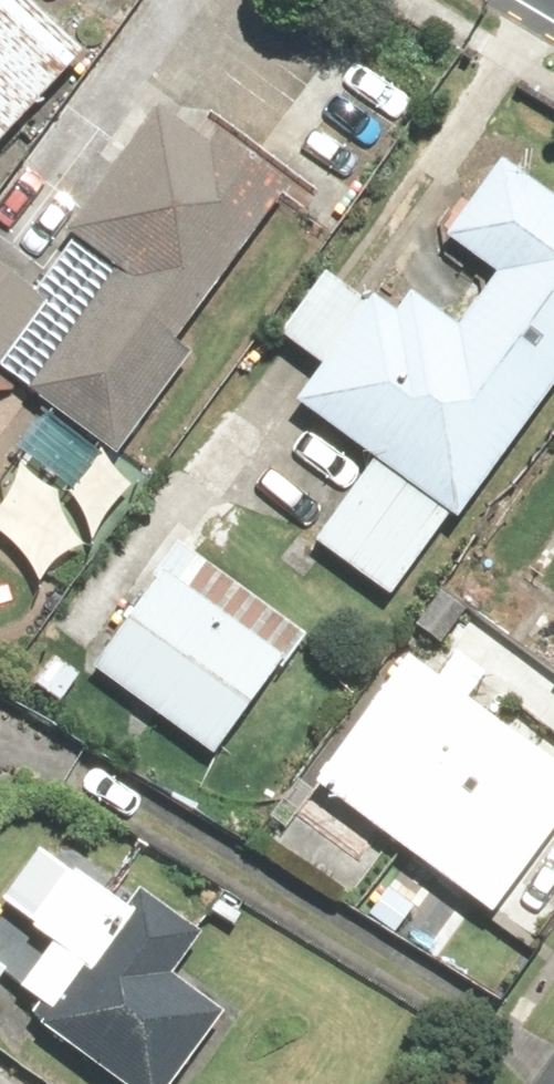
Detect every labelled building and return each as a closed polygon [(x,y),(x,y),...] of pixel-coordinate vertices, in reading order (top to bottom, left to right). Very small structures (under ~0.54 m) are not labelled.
[(83,63),(20,0),(0,0),(0,146),(83,63)] [(0,364),(0,381),(43,411),(6,464),(62,504),(98,452),(115,464),(189,358),(176,349),(291,185),(220,135),(212,146),(154,105),(62,236),(77,247),(41,298),(45,301),(0,364)] [(447,525),(553,390),(553,196),(504,157),(437,242),(488,282),(455,323),(420,295),(403,317),(377,297),(368,308),(327,276),(279,337),(317,367),(291,402),(372,466),(447,525)] [(41,298),(38,302),(0,276),(0,364),(45,301),(41,298)] [(447,525),(372,466),(312,542),(388,601),(447,525)] [(300,638),(180,547),(90,665),(210,756),(300,638)] [(480,609),(446,581),(404,632),(438,660),(480,609)] [(402,662),(315,787),(496,913),(553,828),(553,767),(402,662)] [(507,702),(553,742),(553,687),(534,670),(507,702)] [(12,968),(44,993),(27,1015),(116,1083),(177,1083),(226,1020),(172,978),(190,955),(44,841),(0,898),(0,949),(17,962),(12,968)] [(0,949),(0,983),(12,968),(17,962),(0,949)]
